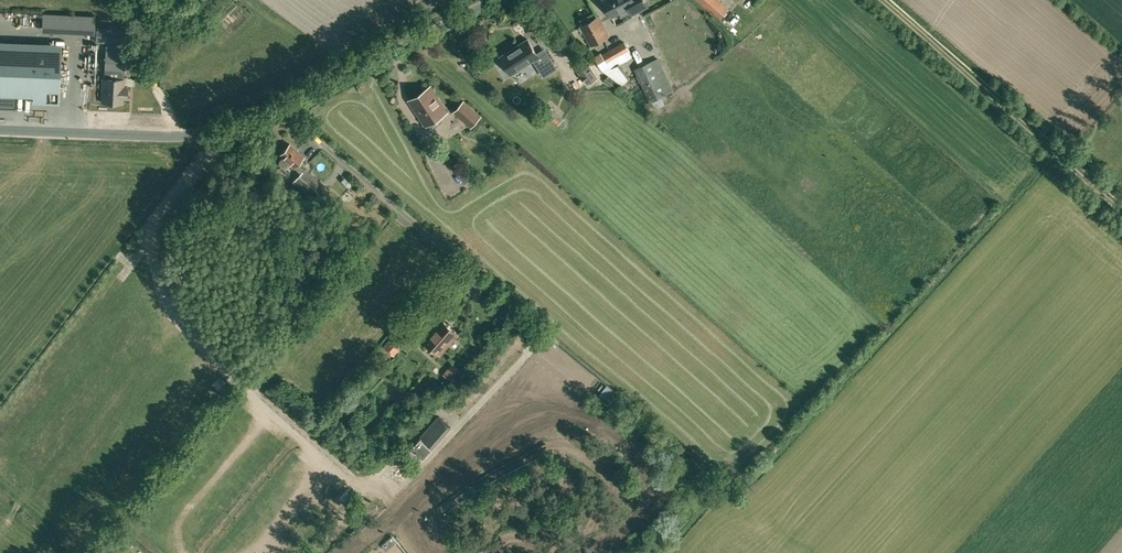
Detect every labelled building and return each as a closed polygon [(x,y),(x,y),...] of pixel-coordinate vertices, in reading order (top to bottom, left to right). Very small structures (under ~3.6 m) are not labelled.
[(647,6),(644,0),(603,0),(612,16),(628,7),(632,14),(647,6)] [(719,18),(728,7),(719,0),(698,0),(719,18)] [(590,46),(610,35),(599,15),(579,25),(590,46)] [(57,33),(95,32),(95,17),(47,18),(47,27),(57,27),(57,33)] [(117,58),(126,58),(127,29),(121,28),(121,24),(110,19),(97,19),(97,27),(96,42),(105,42),(104,70),(102,69),(101,78),(102,78),(101,102),(116,103),(117,58)] [(596,63),(620,85),(621,84),(620,84),(621,83),(622,84),(624,82),(624,83),(630,76),(624,70),(626,68),(623,62),(632,57),(629,52),(630,51),(624,41),(602,54),(601,52),(594,56),(597,62),(596,63)] [(551,84),(523,42),(511,50),(523,68),(529,63),(545,87),(547,86),(551,84)] [(15,108),(16,94),(33,95),(33,101),(58,102),(59,91),(60,55),(0,53),(0,107),(15,108)] [(125,71),(126,58),(117,58),(116,103),(123,103),(123,98),(127,98),(127,87),(124,87),(125,79),(123,79),(123,71),(125,71)] [(649,102),(671,92),(655,59),(634,69),(649,102)] [(620,85),(596,63),(592,66),(590,64),(578,72),(586,85),(594,79),(597,85),(604,81),(616,90),(620,85)] [(426,125),(447,112),(430,86),(410,100),(426,125)] [(470,128),(482,115),(464,100),(453,112),(470,128)] [(285,167),(289,163),(300,173),(293,181),(314,199),(312,201),(316,205),(326,195),(322,190),(325,186),(298,162),(304,156),(290,143),(280,155),(282,157),(279,161),(279,164),(283,167),(285,167)] [(502,160),(492,152),(487,157),(497,166),(502,160)] [(342,257),(332,246),(322,255),(332,266),(342,257)] [(333,267),(330,264),(321,272),(325,275),(333,267)] [(459,333),(441,318),(423,340),(440,355),(459,333)] [(402,325),(395,333),(384,345),(394,354),(412,333),(402,325)] [(461,373),(451,364),(443,373),(453,382),(461,373)] [(450,426),(439,416),(412,447),(423,457),(450,426)] [(394,543),(390,538),(379,547),(383,552),(394,543)]
